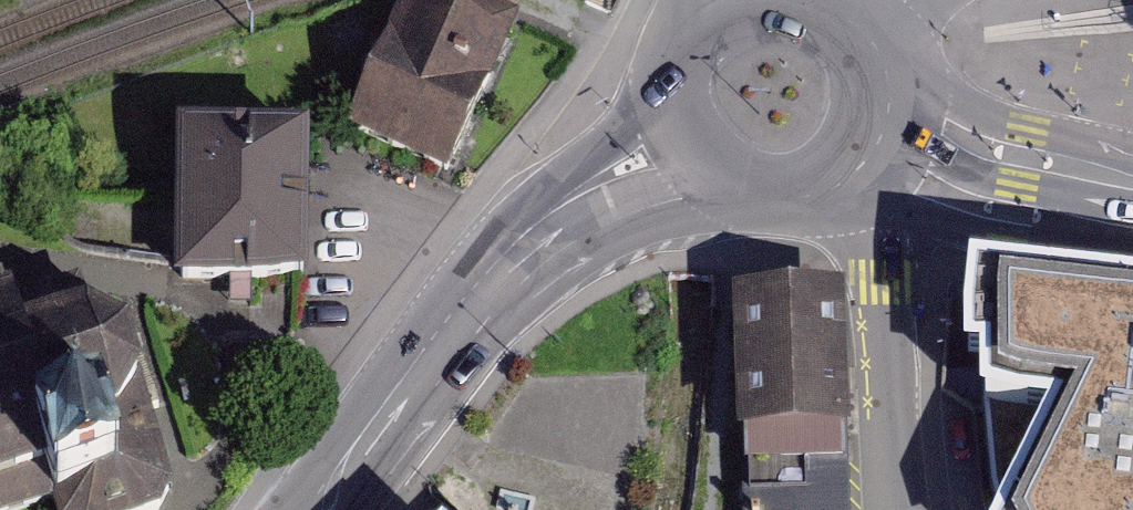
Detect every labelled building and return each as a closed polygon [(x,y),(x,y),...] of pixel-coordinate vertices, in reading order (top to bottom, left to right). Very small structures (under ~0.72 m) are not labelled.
[(443,166),(517,19),(479,0),(407,0),(348,118),(443,166)] [(309,120),(177,119),(175,272),(307,273),(309,120)] [(49,502),(52,509),(159,509),(172,482),(125,318),(85,290),(0,315),(0,509),(22,509),(49,502)] [(980,291),(977,378),(995,509),(1132,509),(1132,306),(980,291)] [(846,293),(738,297),(745,509),(853,509),(846,293)]
